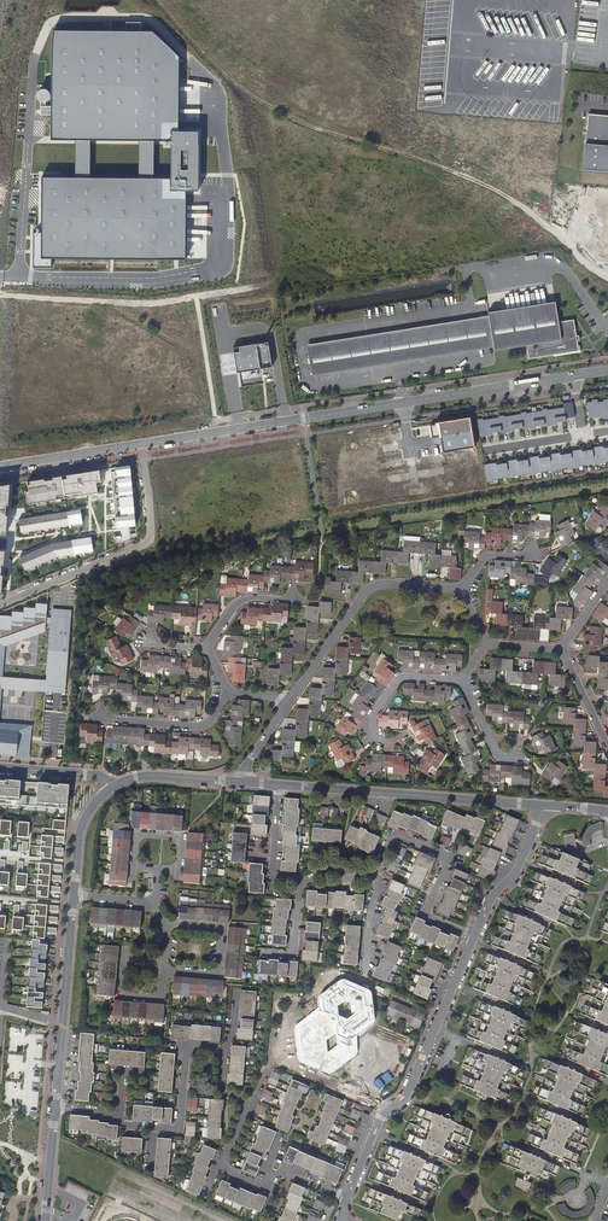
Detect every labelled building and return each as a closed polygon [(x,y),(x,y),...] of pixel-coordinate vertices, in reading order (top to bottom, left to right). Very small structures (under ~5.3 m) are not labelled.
[(590,114),(585,169),(607,172),(607,116),(590,114)] [(41,259),(185,260),(186,183),(42,182),(41,259)] [(7,241),(10,225),(1,224),(0,231),(0,240),(7,241)] [(489,318),(309,346),(314,374),(493,345),(494,351),(526,346),(528,359),(579,351),(577,341),(576,336),(574,320),(558,322),(555,302),(488,313),(489,318)] [(268,341),(233,347),(237,374),(240,373),(272,368),(268,341)] [(607,417),(607,399),(603,400),(603,401),(598,402),(597,399),(592,400),(592,401),(587,402),(589,418),(600,416),(600,418),(607,417)] [(564,407),(565,418),(575,417),(572,402),(563,403),(564,407)] [(565,418),(564,407),(547,410),(547,408),(542,409),(542,411),(526,413),(526,412),(520,413),(521,414),(504,416),(504,415),(493,417),(493,418),(483,420),(483,418),(477,419),(480,436),(491,435),(491,433),(501,431),(501,433),(512,431),(512,430),(523,428),(523,430),(534,428),(534,426),(544,425),(544,426),(555,425),(555,423),(566,421),(565,418)] [(470,419),(430,425),(432,437),(440,436),(443,453),(474,448),(470,419)] [(607,462),(607,447),(603,448),(603,446),(592,448),(592,450),(581,451),(581,450),(570,451),(570,453),(560,455),(559,453),(549,455),(549,457),(539,458),(538,456),(527,458),(528,460),(517,461),(517,459),(506,461),(506,463),(496,465),(496,463),(485,464),(487,482),(492,481),(492,480),(508,477),(508,478),(514,478),(514,476),(530,474),(530,475),(535,474),(535,473),(551,471),(551,472),(557,471),(557,470),(572,467),(572,468),(578,468),(578,466),(594,464),(594,465),(600,464),(599,463),(607,462)] [(116,531),(136,526),(130,465),(116,467),(117,472),(111,472),(116,531)] [(99,470),(61,476),(65,499),(98,493),(96,483),(101,482),(99,470)] [(65,501),(61,476),(27,482),(28,491),(25,492),(27,504),(56,500),(57,503),(65,501)] [(10,484),(0,486),(0,535),(2,535),(2,533),(6,533),(10,484)] [(424,486),(410,487),(411,497),(425,496),(424,486)] [(607,521),(607,506),(604,503),(600,509),(602,511),(600,515),(595,512),(587,526),(598,532),(600,528),(605,530),(607,526),(603,523),(605,519),(607,521)] [(80,510),(67,512),(69,525),(82,523),(82,522),(80,510)] [(69,525),(67,512),(19,519),(21,533),(69,525)] [(551,533),(552,520),(550,520),(550,515),(540,514),(539,519),(536,519),(536,525),(530,525),(529,536),(535,537),(535,536),(540,536),(539,537),(545,537),(545,532),(551,533)] [(562,547),(573,542),(570,537),(575,534),(568,520),(557,526),(560,530),(555,533),(557,538),(562,536),(564,539),(559,542),(562,547)] [(529,536),(530,525),(514,523),(514,529),(508,529),(507,540),(513,541),(513,539),(517,540),(517,541),(523,542),(524,536),(529,536)] [(507,540),(508,529),(492,527),(492,533),(486,532),(486,537),(485,544),(492,544),(492,539),(497,540),(496,545),(501,545),(501,540),(507,540)] [(115,534),(117,543),(141,538),(139,529),(115,534)] [(485,549),(485,544),(486,537),(480,537),(480,532),(465,530),(464,542),(469,543),(469,548),(474,549),(475,544),(479,544),(479,549),(485,549)] [(591,541),(597,555),(602,553),(605,557),(607,556),(607,549),(606,545),(607,544),(607,538),(604,540),(601,535),(591,541)] [(91,537),(72,540),(74,555),(93,551),(93,550),(92,550),(90,538),(91,538),(91,537)] [(25,571),(57,557),(74,555),(72,540),(53,543),(20,557),(25,571)] [(419,553),(420,541),(404,540),(403,552),(398,551),(397,563),(407,564),(408,552),(419,553)] [(440,561),(441,555),(436,554),(436,542),(420,541),(419,553),(430,554),(429,565),(440,566),(440,561)] [(397,563),(398,551),(382,550),(381,562),(375,562),(375,573),(385,574),(386,562),(397,563)] [(461,580),(462,568),(457,568),(458,556),(441,555),(440,561),(440,566),(451,567),(450,579),(461,580)] [(549,558),(546,563),(550,566),(548,569),(543,566),(541,569),(540,571),(549,578),(553,574),(557,577),(568,561),(558,555),(553,561),(549,558)] [(375,573),(375,562),(360,560),(358,572),(353,572),(352,583),(363,584),(364,573),(375,573)] [(512,561),(506,561),(505,566),(501,566),(501,561),(496,560),(496,565),(489,565),(489,570),(489,577),(505,578),(505,573),(511,573),(511,567),(512,561)] [(607,571),(607,566),(601,561),(598,566),(593,563),(584,576),(594,583),(598,586),(607,571)] [(289,567),(288,579),(295,579),(295,574),(300,574),(299,579),(305,580),(305,575),(313,575),(315,564),(296,562),(295,567),(289,567)] [(288,579),(289,567),(271,566),(271,571),(265,571),(265,575),(264,582),(270,583),(271,577),(275,578),(274,583),(280,583),(281,578),(288,579)] [(534,586),(535,574),(527,573),(527,568),(522,568),(522,569),(518,568),(518,567),(515,567),(511,567),(511,573),(510,586),(515,586),(515,584),(534,586)] [(352,583),(353,572),(337,571),(336,582),(331,582),(331,578),(326,577),(325,589),(330,589),(330,593),(341,594),(342,583),(352,583)] [(264,587),(264,582),(265,575),(249,574),(248,580),(243,579),(242,591),(248,592),(248,586),(253,587),(252,592),(258,592),(258,587),(264,587)] [(585,606),(594,592),(589,590),(594,583),(584,576),(571,596),(576,599),(582,604),(585,606)] [(221,583),(220,595),(226,595),(227,590),(231,590),(230,595),(236,596),(236,591),(242,591),(243,579),(227,578),(226,583),(221,583)] [(503,602),(492,602),(493,589),(488,589),(487,601),(486,612),(497,613),(496,625),(507,626),(508,614),(502,614),(503,602)] [(579,608),(582,604),(576,599),(573,603),(579,608)] [(332,602),(320,601),(320,607),(308,606),(307,622),(318,623),(319,612),(331,613),(332,602)] [(605,605),(601,603),(598,607),(602,610),(600,613),(596,611),(592,616),(601,622),(605,618),(607,620),(607,601),(605,605)] [(3,638),(46,623),(46,622),(46,619),(47,604),(36,603),(35,608),(24,607),(24,612),(12,611),(12,616),(0,615),(0,676),(3,638)] [(197,608),(197,614),(196,620),(202,620),(202,615),(207,616),(207,621),(212,621),(213,616),(218,616),(219,605),(203,603),(203,609),(197,608)] [(264,608),(263,620),(287,622),(288,622),(288,621),(289,605),(283,604),(283,605),(278,605),(279,604),(273,604),(272,609),(264,608)] [(172,618),(173,607),(154,605),(154,610),(148,610),(147,622),(154,622),(154,617),(158,617),(158,623),(163,623),(164,618),(172,618)] [(573,608),(557,606),(556,618),(550,617),(549,629),(560,630),(561,618),(572,619),(573,608)] [(190,636),(195,637),(196,620),(197,614),(192,613),(192,608),(173,607),(172,618),(180,619),(180,624),(186,625),(186,619),(190,619),(190,625),(191,625),(190,636)] [(263,620),(264,608),(259,608),(258,613),(253,613),(254,608),(248,607),(248,612),(243,612),(242,624),(258,625),(258,620),(263,620)] [(131,616),(139,622),(142,617),(134,612),(131,616)] [(508,614),(507,626),(517,627),(517,638),(527,639),(528,627),(523,627),(524,615),(508,614)] [(549,629),(550,617),(551,614),(547,614),(546,617),(534,616),(533,628),(528,627),(527,639),(538,640),(539,628),(549,629)] [(51,615),(51,619),(51,622),(46,680),(46,686),(64,687),(71,616),(51,615)] [(113,631),(124,638),(127,633),(131,636),(134,632),(133,631),(135,627),(136,628),(140,623),(139,622),(131,616),(130,616),(127,621),(123,618),(113,631)] [(318,623),(307,622),(307,628),(295,627),(293,643),(305,644),(306,633),(318,634),(318,623)] [(2,688),(64,693),(64,687),(46,686),(46,680),(3,677),(5,646),(45,632),(46,623),(3,638),(0,676),(0,714),(2,688)] [(603,627),(591,626),(591,635),(585,634),(585,640),(590,640),(590,645),(584,644),(584,650),(596,651),(596,645),(601,646),(603,627)] [(243,636),(231,635),(231,641),(225,640),(225,646),(230,647),(230,651),(224,651),(224,657),(229,657),(236,657),(237,652),(242,652),(243,636)] [(123,664),(133,660),(127,645),(122,647),(120,642),(119,643),(117,637),(107,641),(110,647),(109,647),(116,661),(120,659),(123,664)] [(336,657),(348,659),(349,653),(360,654),(361,638),(349,637),(348,647),(337,646),(336,657)] [(305,644),(293,643),(293,648),(281,647),(280,664),(292,664),(293,653),(305,654),(305,644)] [(403,667),(408,668),(408,662),(413,663),(413,668),(419,669),(419,663),(419,656),(414,656),(414,651),(399,650),(398,661),(403,662),(403,667)] [(424,669),(430,669),(430,664),(434,664),(434,670),(440,670),(441,658),(435,658),(436,653),(420,651),(419,656),(419,663),(425,664),(424,669)] [(440,670),(446,671),(447,665),(451,666),(451,671),(454,671),(456,671),(456,666),(462,667),(463,655),(447,653),(447,658),(441,658),(440,670)] [(164,668),(165,656),(159,655),(159,660),(154,660),(155,655),(149,655),(149,660),(144,659),(143,672),(158,673),(159,667),(164,668)] [(394,665),(384,658),(379,655),(374,663),(378,666),(375,671),(379,674),(375,679),(385,686),(389,681),(385,678),(387,674),(392,678),(395,673),(391,670),(394,665)] [(588,655),(587,666),(599,667),(598,678),(607,679),(607,662),(600,661),(600,656),(588,655)] [(185,675),(186,670),(186,663),(181,662),(181,657),(176,657),(176,658),(171,658),(171,656),(165,656),(164,668),(170,669),(169,674),(185,675)] [(207,677),(208,665),(202,664),(203,659),(197,658),(197,664),(192,663),(192,658),(187,657),(186,663),(186,670),(191,670),(191,676),(207,677)] [(247,658),(236,657),(229,657),(229,663),(230,663),(229,667),(228,667),(228,673),(234,674),(233,681),(245,682),(247,658)] [(348,659),(336,657),(335,668),(324,667),(323,678),(335,679),(335,674),(347,674),(348,659)] [(480,668),(479,680),(495,681),(496,670),(501,670),(502,658),(491,658),(490,669),(480,668)] [(502,658),(501,670),(507,671),(506,682),(522,684),(523,672),(512,671),(513,659),(502,658)] [(523,672),(522,684),(538,685),(539,673),(544,673),(545,662),(534,661),(533,673),(523,672)] [(545,662),(544,673),(549,674),(548,686),(564,687),(566,675),(555,674),(556,663),(545,662)] [(292,664),(280,664),(280,669),(268,668),(267,684),(279,685),(280,674),(291,675),(292,664)] [(117,690),(117,683),(118,678),(93,676),(92,693),(108,694),(108,689),(117,690)] [(359,694),(369,701),(372,696),(377,700),(380,695),(375,692),(378,688),(382,691),(385,686),(375,679),(371,676),(359,694)] [(310,699),(322,700),(322,694),(333,695),(335,679),(323,678),(323,689),(311,688),(310,699)] [(598,678),(597,688),(607,689),(607,679),(598,678)] [(137,702),(138,696),(138,690),(133,690),(133,684),(117,683),(117,690),(116,695),(121,695),(121,701),(126,701),(127,696),(131,696),(131,702),(137,702)] [(425,684),(419,684),(419,689),(414,689),(415,684),(411,683),(409,683),(409,684),(404,684),(404,692),(408,692),(408,695),(413,695),(413,701),(429,702),(430,690),(424,690),(425,684)] [(451,686),(445,686),(445,691),(440,691),(441,685),(435,685),(435,691),(430,690),(429,702),(444,703),(445,698),(450,698),(451,686)] [(361,722),(371,708),(366,705),(369,701),(359,694),(350,707),(354,710),(351,715),(361,722)] [(141,713),(147,714),(147,708),(152,709),(152,714),(158,715),(158,709),(159,702),(153,702),(154,697),(138,696),(137,702),(137,707),(142,708),(141,713)] [(163,715),(169,715),(169,710),(174,711),(173,716),(179,716),(180,704),(174,704),(175,699),(159,697),(159,702),(158,709),(164,710),(163,715)] [(470,712),(468,707),(463,709),(461,705),(466,703),(463,697),(453,702),(455,708),(450,710),(458,727),(469,722),(465,714),(470,712)] [(296,720),(308,720),(309,715),(320,715),(322,700),(310,699),(309,709),(297,709),(296,720)] [(179,716),(186,717),(186,712),(190,712),(190,717),(195,718),(196,712),(200,713),(202,701),(186,700),(186,705),(180,704),(179,716)] [(240,700),(238,700),(238,705),(233,705),(232,710),(233,710),(237,711),(237,715),(232,715),(231,721),(238,721),(244,722),(244,716),(249,716),(251,700),(240,700)] [(488,704),(487,716),(492,716),(492,722),(497,722),(498,717),(502,717),(502,722),(508,723),(509,711),(503,710),(503,705),(488,704)] [(576,708),(564,707),(563,724),(575,725),(574,730),(586,731),(587,720),(575,719),(576,708)] [(407,724),(408,714),(408,712),(389,711),(389,716),(383,715),(383,718),(379,717),(378,726),(382,726),(382,727),(389,727),(389,722),(393,722),(393,728),(399,728),(399,723),(407,724)] [(509,711),(508,723),(513,723),(513,729),(528,730),(529,718),(524,718),(524,712),(509,711)] [(361,722),(351,715),(347,712),(335,730),(345,736),(348,732),(352,734),(355,730),(351,727),(354,723),(358,727),(361,722)] [(238,721),(231,721),(226,720),(225,737),(230,737),(230,744),(242,745),(243,728),(238,727),(238,721)] [(308,720),(296,720),(296,730),(284,729),(283,740),(295,741),(295,736),(307,736),(308,720)] [(426,744),(437,739),(431,725),(426,727),(423,722),(412,727),(415,732),(420,730),(422,734),(417,736),(419,741),(424,739),(426,744)] [(464,751),(475,746),(471,738),(475,736),(473,731),(469,733),(467,729),(471,727),(469,722),(458,727),(460,732),(456,734),(464,751)] [(78,741),(80,741),(102,742),(103,731),(98,730),(98,725),(93,725),(92,730),(88,729),(88,724),(82,724),(81,736),(78,736),(78,741)] [(29,757),(32,727),(0,725),(0,755),(29,757)] [(107,731),(106,747),(121,748),(121,744),(128,744),(129,727),(123,727),(122,732),(118,732),(118,727),(113,726),(112,731),(107,731)] [(144,729),(129,727),(128,744),(127,747),(133,748),(133,745),(149,746),(150,734),(144,734),(144,729)] [(586,731),(574,730),(573,746),(585,747),(584,752),(596,753),(597,742),(585,741),(586,731)] [(545,755),(556,749),(550,735),(545,738),(542,733),(532,737),(538,752),(543,750),(545,755)] [(150,734),(149,746),(155,746),(154,751),(170,753),(171,741),(165,740),(166,735),(150,734)] [(171,741),(170,753),(188,754),(189,749),(194,750),(195,737),(189,737),(189,738),(185,738),(185,737),(180,736),(179,741),(171,741)] [(195,737),(194,750),(201,750),(200,755),(218,756),(219,745),(211,744),(211,739),(206,738),(206,740),(202,739),(202,738),(195,737)] [(346,764),(356,758),(353,752),(348,755),(346,752),(351,749),(349,744),(344,746),(340,739),(330,745),(338,761),(337,763),(339,767),(341,768),(345,765),(346,764)] [(300,741),(295,741),(283,740),(282,751),(271,750),(270,760),(281,761),(282,756),(294,757),(294,752),(299,752),(300,741)] [(475,746),(464,751),(467,756),(462,758),(470,775),(480,770),(477,762),(481,760),(479,755),(474,757),(473,754),(477,751),(475,746)] [(423,757),(419,762),(422,765),(419,769),(426,774),(429,769),(432,765),(437,768),(445,755),(436,748),(433,752),(429,749),(425,753),(429,756),(427,760),(423,757)] [(594,775),(606,775),(607,764),(595,763),(596,753),(584,752),(583,768),(594,769),(594,775)] [(387,766),(388,755),(382,754),(382,759),(377,759),(378,754),(372,753),(372,758),(367,758),(366,770),(381,771),(382,766),(387,766)] [(388,755),(387,766),(393,767),(393,772),(408,773),(409,761),(404,761),(404,756),(399,755),(399,760),(394,760),(395,755),(388,755)] [(541,775),(557,786),(560,781),(559,780),(568,767),(558,760),(555,764),(551,762),(541,775)] [(485,769),(484,781),(499,782),(500,777),(506,777),(506,766),(504,765),(500,765),(500,771),(496,770),(496,765),(490,765),(490,770),(485,769)] [(506,766),(506,777),(505,783),(530,785),(531,773),(522,772),(523,767),(517,767),(517,771),(513,771),(513,766),(508,766),(506,766)] [(594,775),(593,791),(605,792),(604,797),(607,797),(607,786),(605,786),(606,775),(594,775)] [(0,780),(0,804),(67,809),(69,786),(38,783),(38,787),(37,797),(19,796),(20,785),(20,782),(0,780)] [(253,806),(269,807),(270,797),(254,796),(253,806)] [(299,800),(285,798),(284,808),(298,810),(299,800)] [(134,804),(131,828),(140,829),(142,810),(142,805),(134,804)] [(253,815),(266,817),(268,817),(269,807),(253,806),(253,815)] [(366,816),(369,808),(365,806),(361,814),(366,816)] [(300,810),(298,810),(284,808),(283,817),(299,818),(300,810)] [(142,810),(140,829),(148,829),(150,811),(142,810)] [(452,826),(457,814),(448,810),(443,822),(452,826)] [(150,811),(148,829),(156,830),(158,812),(150,811)] [(394,811),(389,824),(388,826),(397,829),(398,826),(403,815),(394,811)] [(158,812),(156,830),(165,831),(166,812),(158,812)] [(166,812),(165,831),(173,832),(175,813),(166,812)] [(175,813),(173,832),(181,832),(183,814),(175,813)] [(404,813),(403,815),(398,826),(407,830),(413,817),(404,813)] [(457,814),(452,826),(461,830),(462,827),(466,818),(457,814)] [(252,825),(265,826),(266,817),(253,815),(252,825)] [(466,818),(462,827),(471,830),(476,819),(467,815),(466,818)] [(520,820),(507,815),(503,824),(516,829),(520,820)] [(413,817),(407,830),(415,833),(421,819),(413,816),(413,817)] [(299,818),(283,817),(283,825),(297,827),(298,827),(299,818)] [(476,818),(476,819),(471,830),(480,834),(485,822),(476,818)] [(421,819),(415,833),(422,837),(428,824),(429,822),(421,819)] [(0,821),(0,826),(0,835),(10,836),(11,822),(0,821)] [(29,823),(19,822),(17,837),(28,838),(29,823)] [(107,838),(108,838),(130,840),(131,832),(128,832),(126,832),(127,825),(109,823),(107,838)] [(595,831),(594,823),(592,824),(590,824),(587,826),(585,827),(583,830),(581,832),(579,836),(579,838),(579,841),(579,843),(579,845),(579,847),(586,845),(586,843),(586,840),(587,837),(588,835),(589,833),(591,832),(593,831),(595,831)] [(428,824),(422,837),(431,841),(437,828),(428,824)] [(516,829),(503,824),(499,833),(512,838),(516,829)] [(265,826),(252,825),(251,834),(267,836),(267,826),(265,826)] [(297,827),(283,825),(282,835),(284,835),(296,836),(297,827)] [(345,839),(354,843),(360,830),(351,826),(345,839)] [(353,845),(360,847),(366,832),(367,830),(361,827),(360,830),(354,843),(353,845)] [(312,841),(322,841),(323,829),(313,828),(312,841)] [(322,841),(332,842),(333,830),(323,829),(322,841)] [(341,843),(342,831),(333,830),(332,842),(341,843)] [(366,832),(360,847),(359,849),(366,851),(373,834),(366,832)] [(512,838),(499,833),(498,832),(494,840),(509,846),(512,838)] [(187,841),(206,843),(206,834),(188,833),(187,841)] [(233,843),(246,844),(247,834),(235,833),(234,833),(233,843)] [(372,854),(380,837),(373,834),(366,851),(372,854)] [(565,844),(574,841),(572,834),(563,837),(565,844)] [(42,835),(41,847),(52,848),(53,842),(64,843),(64,837),(42,835)] [(296,836),(284,835),(283,845),(284,845),(297,846),(297,836),(296,836)] [(444,846),(447,837),(443,835),(439,844),(444,846)] [(447,837),(444,846),(448,848),(452,839),(447,837)] [(107,846),(112,847),(130,848),(130,840),(108,838),(107,846)] [(491,849),(501,853),(505,855),(509,846),(494,840),(491,849)] [(206,843),(187,841),(186,850),(205,851),(206,843)] [(574,841),(565,844),(567,851),(576,848),(574,841)] [(232,852),(246,853),(246,844),(233,843),(232,852)] [(461,853),(465,845),(460,843),(456,852),(461,853)] [(300,846),(297,846),(284,845),(284,853),(299,854),(300,846)] [(464,855),(465,855),(469,847),(465,845),(461,853),(464,855)] [(397,850),(405,854),(407,849),(399,846),(397,850)] [(41,847),(40,858),(51,859),(52,853),(63,854),(63,848),(52,848),(41,847)] [(112,855),(129,857),(130,848),(112,847),(112,855)] [(501,853),(491,849),(489,848),(486,857),(498,862),(501,853)] [(539,863),(553,870),(575,879),(589,885),(592,876),(587,874),(591,866),(551,849),(548,857),(542,855),(539,863)] [(205,851),(186,850),(186,858),(204,860),(205,851)] [(405,854),(397,850),(395,855),(403,858),(405,854)] [(246,853),(232,852),(231,862),(237,862),(245,863),(246,853)] [(436,859),(419,852),(416,859),(433,866),(436,859)] [(299,854),(284,853),(283,861),(297,863),(299,863),(299,854)] [(111,863),(128,865),(129,857),(112,855),(111,863)] [(498,862),(486,857),(482,866),(494,871),(498,862)] [(204,860),(186,858),(185,866),(203,868),(204,860)] [(414,865),(415,866),(428,871),(430,872),(433,866),(416,859),(414,865)] [(10,873),(4,872),(5,860),(0,860),(0,885),(8,886),(10,873)] [(26,887),(28,874),(22,874),(23,862),(18,861),(16,886),(26,887)] [(281,861),(281,871),(296,872),(297,863),(283,861),(281,861)] [(62,865),(39,863),(38,874),(50,875),(50,869),(62,870),(62,865)] [(110,872),(127,873),(128,865),(111,863),(110,872)] [(249,873),(262,874),(263,865),(249,863),(249,873)] [(203,868),(185,866),(184,874),(203,876),(203,868)] [(425,880),(428,871),(415,866),(412,874),(425,880)] [(494,871),(482,866),(478,875),(492,881),(496,872),(494,871)] [(452,879),(465,884),(469,875),(455,869),(451,878),(452,879)] [(574,882),(575,879),(553,870),(552,872),(550,878),(572,888),(574,882)] [(127,873),(110,872),(109,885),(126,887),(127,873)] [(585,894),(572,888),(550,878),(535,872),(531,881),(537,883),(530,900),(524,898),(521,906),(530,911),(552,920),(571,928),(574,919),(569,917),(576,900),(582,902),(585,894)] [(248,883),(249,883),(263,884),(264,875),(262,874),(249,873),(248,883)] [(38,874),(37,885),(49,886),(50,881),(61,881),(61,876),(50,875),(38,874)] [(203,876),(184,874),(183,883),(202,885),(203,876)] [(421,889),(425,880),(412,874),(408,883),(421,889)] [(465,884),(452,879),(449,887),(461,893),(465,884)] [(389,889),(403,895),(405,896),(409,888),(405,886),(392,880),(389,889)] [(263,884),(249,883),(249,892),(263,894),(264,894),(265,884),(263,884)] [(37,885),(36,897),(48,898),(49,891),(60,892),(60,887),(49,886),(37,885)] [(461,893),(449,887),(447,887),(443,896),(458,902),(461,893)] [(398,902),(399,903),(403,895),(389,889),(385,897),(398,902)] [(308,891),(306,906),(316,907),(317,894),(317,891),(308,891)] [(327,892),(327,895),(326,908),(335,909),(335,907),(336,893),(327,892)] [(345,908),(346,894),(346,892),(336,892),(336,893),(335,907),(345,908)] [(326,908),(327,895),(317,894),(316,907),(326,908)] [(354,895),(346,894),(345,908),(345,910),(353,910),(354,895)] [(364,895),(354,895),(353,910),(363,911),(364,895)] [(453,909),(454,909),(458,902),(443,896),(440,904),(453,909)] [(386,907),(394,911),(398,902),(385,897),(381,905),(386,907)] [(275,909),(289,910),(291,910),(292,900),(276,899),(275,909)] [(187,920),(189,902),(180,902),(179,917),(179,919),(187,920)] [(189,902),(187,920),(196,921),(197,903),(189,902)] [(197,903),(196,921),(204,921),(206,904),(197,903)] [(35,916),(46,917),(47,911),(58,912),(58,906),(36,904),(35,916)] [(212,922),(214,904),(206,904),(204,921),(212,922)] [(214,904),(212,922),(221,923),(222,905),(214,904)] [(453,909),(440,904),(436,912),(449,918),(453,909)] [(23,931),(24,918),(18,917),(19,905),(14,905),(12,930),(23,931)] [(229,924),(230,906),(222,905),(221,923),(229,924)] [(383,917),(395,922),(398,913),(394,911),(386,907),(382,916),(383,917)] [(92,908),(90,926),(98,926),(100,908),(92,908)] [(107,927),(109,909),(100,908),(98,926),(107,927)] [(115,928),(117,910),(109,909),(107,927),(107,932),(115,932),(115,928)] [(273,918),(288,919),(289,910),(275,909),(274,909),(273,918)] [(123,929),(125,911),(117,910),(115,928),(123,929)] [(132,929),(134,911),(125,911),(123,929),(132,929)] [(142,912),(134,911),(132,929),(140,930),(142,912)] [(552,930),(548,928),(527,919),(506,911),(502,919),(507,921),(500,938),(495,936),(491,945),(504,950),(522,958),(538,965),(542,956),(536,953),(543,937),(549,939),(552,930)] [(550,924),(552,920),(530,911),(528,915),(527,919),(548,928),(550,924)] [(35,916),(34,926),(45,927),(46,922),(57,923),(57,918),(46,917),(35,916)] [(380,924),(393,930),(394,931),(398,923),(395,922),(383,917),(380,924)] [(417,917),(410,932),(419,936),(425,923),(425,921),(417,917)] [(272,927),(287,928),(288,919),(273,918),(272,927)] [(321,923),(307,922),(306,932),(320,933),(321,923)] [(425,923),(419,936),(419,937),(426,940),(432,926),(425,923)] [(376,933),(389,939),(393,930),(380,924),(376,933)] [(45,927),(34,926),(33,938),(44,939),(45,933),(56,934),(57,928),(45,927)] [(361,927),(347,926),(346,936),(360,937),(361,927)] [(435,944),(441,932),(441,930),(432,926),(426,940),(435,944)] [(228,927),(228,936),(245,937),(246,929),(231,928),(228,927)] [(271,935),(273,935),(287,936),(287,928),(272,927),(271,935)] [(320,933),(306,932),(304,932),(303,941),(306,942),(319,943),(320,933)] [(441,932),(435,944),(444,948),(449,936),(441,932)] [(459,937),(450,934),(449,936),(444,948),(453,952),(459,937)] [(287,936),(273,935),(272,945),(286,946),(287,936)] [(245,937),(228,936),(227,944),(245,946),(245,937)] [(345,945),(359,946),(360,937),(346,936),(345,945)] [(32,940),(31,949),(47,951),(48,941),(32,940)] [(319,943),(306,942),(305,951),(318,952),(319,943)] [(401,948),(389,942),(385,951),(398,956),(401,948)] [(227,944),(226,953),(244,954),(245,946),(227,944)] [(118,955),(119,947),(100,945),(100,953),(118,955)] [(344,954),(358,955),(359,946),(345,945),(344,954)] [(46,960),(47,951),(31,949),(30,959),(46,960)] [(504,950),(500,959),(518,966),(522,958),(504,950)] [(303,961),(322,962),(322,953),(318,952),(305,951),(303,951),(302,960),(303,961)] [(394,964),(396,965),(399,957),(398,956),(385,951),(382,958),(394,964)] [(99,962),(118,963),(118,955),(100,953),(99,962)] [(244,954),(226,953),(226,961),(243,963),(244,954)] [(534,973),(518,966),(500,959),(488,953),(484,962),(489,964),(482,981),(477,979),(473,988),(494,996),(508,1003),(519,1007),(523,999),(518,997),(525,980),(530,982),(534,973)] [(344,964),(355,965),(357,965),(358,955),(344,954),(344,955),(342,955),(341,962),(344,963),(344,964)] [(389,972),(390,973),(394,964),(382,958),(378,967),(389,972)] [(443,964),(429,958),(425,967),(439,973),(443,964)] [(45,970),(46,960),(30,959),(30,968),(45,970)] [(278,976),(279,963),(279,960),(269,959),(269,961),(268,975),(278,976)] [(268,975),(269,961),(259,960),(258,974),(258,979),(268,979),(268,975)] [(243,963),(226,961),(225,969),(242,971),(243,963)] [(297,978),(298,963),(298,962),(288,961),(288,963),(287,977),(297,978)] [(98,970),(117,971),(118,963),(99,962),(98,970)] [(287,977),(288,963),(279,963),(278,976),(287,977)] [(372,976),(385,981),(389,972),(378,967),(376,967),(372,976)] [(421,976),(433,981),(435,982),(439,973),(425,967),(421,976)] [(44,979),(45,970),(30,968),(29,978),(44,979)] [(224,977),(226,978),(242,979),(242,971),(225,969),(224,977)] [(116,980),(117,971),(98,970),(98,978),(116,980)] [(433,981),(421,976),(417,984),(430,990),(433,981)] [(180,995),(182,978),(174,977),(172,995),(180,995)] [(43,989),(44,979),(29,978),(28,988),(43,989)] [(97,987),(115,988),(116,980),(98,978),(97,987)] [(190,978),(182,978),(180,995),(188,996),(190,978)] [(197,997),(198,979),(190,978),(188,996),(197,997)] [(207,980),(198,979),(197,997),(205,998),(207,980)] [(599,1022),(607,1025),(607,985),(594,979),(590,987),(596,990),(588,1007),(583,1005),(580,1013),(599,1022)] [(214,998),(215,981),(207,980),(205,998),(214,998)] [(300,1030),(295,1034),(295,1041),(301,1043),(301,1044),(302,1057),(309,1059),(309,1063),(313,1064),(315,1062),(316,1069),(322,1071),(328,1068),(334,1070),(339,1066),(339,1060),(326,1054),(324,1040),(336,1032),(338,1030),(349,1034),(357,1028),(361,1029),(371,1021),(368,993),(349,986),(348,982),(342,980),(331,988),(331,992),(321,1000),(322,1013),(318,1012),(311,1018),(311,1021),(304,1019),(299,1023),(300,1030)] [(224,981),(215,981),(214,998),(222,999),(224,983),(224,981)] [(430,990),(417,984),(413,993),(428,999),(431,991),(430,990)] [(90,986),(89,994),(115,997),(115,988),(97,987),(93,986),(90,986)] [(43,998),(43,989),(28,988),(27,997),(43,998)] [(240,1000),(256,1002),(257,992),(242,991),(241,991),(240,1000)] [(506,1007),(508,1003),(494,996),(492,1001),(490,1005),(504,1011),(506,1007)] [(42,1008),(43,998),(27,997),(26,1007),(42,1008)] [(240,1010),(255,1011),(256,1002),(240,1000),(240,1010)] [(122,1001),(114,1001),(114,1003),(110,1003),(110,1008),(114,1008),(113,1019),(121,1020),(122,1001)] [(131,1002),(122,1001),(121,1020),(129,1020),(131,1002)] [(425,1015),(392,1001),(386,1013),(420,1028),(425,1015)] [(528,1021),(504,1011),(490,1005),(481,1001),(478,1010),(483,1013),(476,1029),(470,1027),(467,1036),(487,1045),(509,1054),(513,1056),(517,1047),(512,1044),(519,1028),(525,1030),(528,1021)] [(137,1021),(139,1003),(131,1002),(129,1020),(137,1021)] [(147,1003),(139,1003),(137,1021),(146,1022),(147,1003)] [(154,1022),(156,1004),(147,1003),(146,1022),(154,1022)] [(164,1005),(156,1004),(154,1022),(155,1023),(154,1026),(161,1027),(162,1026),(162,1023),(163,1023),(164,1005)] [(241,1019),(254,1020),(255,1011),(240,1010),(239,1019),(241,1019)] [(240,1029),(254,1030),(254,1020),(241,1019),(240,1029)] [(595,1030),(576,1022),(572,1031),(577,1033),(570,1050),(565,1048),(561,1056),(575,1062),(589,1068),(607,1076),(607,1035),(595,1030)] [(599,1022),(595,1030),(607,1035),(607,1025),(599,1022)] [(192,1027),(191,1039),(201,1040),(202,1026),(193,1025),(192,1027)] [(181,1040),(183,1026),(173,1026),(172,1038),(172,1039),(181,1040)] [(183,1026),(181,1040),(191,1041),(191,1039),(192,1027),(183,1026)] [(202,1026),(201,1040),(210,1041),(211,1027),(202,1026)] [(21,1027),(21,1036),(30,1037),(30,1027),(21,1027)] [(220,1043),(221,1028),(211,1027),(210,1041),(210,1042),(220,1043)] [(349,1037),(361,1029),(357,1028),(349,1034),(338,1030),(336,1032),(349,1037)] [(245,1040),(253,1040),(254,1030),(240,1029),(238,1029),(237,1039),(245,1040)] [(81,1033),(80,1043),(94,1044),(94,1034),(81,1033)] [(79,1053),(93,1054),(94,1044),(80,1043),(79,1053)] [(505,1063),(509,1054),(487,1045),(484,1053),(505,1063)] [(246,1047),(245,1047),(232,1046),(231,1056),(245,1057),(246,1047)] [(478,1094),(478,1095),(483,1097),(484,1095),(509,1105),(513,1096),(507,1094),(515,1077),(520,1079),(524,1070),(505,1063),(484,1053),(474,1049),(470,1058),(475,1060),(468,1077),(463,1075),(459,1083),(477,1091),(477,1093),(478,1094)] [(110,1050),(109,1055),(109,1065),(116,1065),(117,1050),(110,1050)] [(123,1066),(124,1051),(117,1050),(116,1065),(123,1066)] [(130,1066),(131,1052),(124,1051),(123,1066),(130,1066)] [(137,1067),(138,1052),(131,1052),(130,1066),(137,1067)] [(138,1052),(137,1067),(144,1068),(145,1062),(146,1053),(138,1052)] [(93,1054),(79,1053),(78,1062),(80,1062),(92,1063),(93,1054)] [(175,1064),(175,1054),(162,1053),(161,1063),(175,1064)] [(230,1065),(244,1067),(245,1057),(231,1056),(230,1065)] [(596,1081),(586,1076),(572,1070),(546,1059),(542,1068),(547,1071),(540,1088),(535,1085),(531,1094),(557,1105),(571,1111),(581,1115),(585,1106),(579,1104),(587,1087),(592,1089),(596,1081)] [(94,1064),(92,1063),(80,1062),(79,1072),(81,1072),(93,1073),(94,1064)] [(587,1074),(589,1068),(575,1062),(572,1069),(572,1070),(586,1076),(587,1074)] [(160,1073),(174,1074),(175,1064),(161,1063),(160,1073)] [(244,1067),(230,1065),(230,1075),(243,1076),(244,1067)] [(143,1078),(144,1071),(133,1070),(132,1073),(124,1072),(125,1069),(120,1068),(119,1076),(134,1078),(134,1077),(143,1078)] [(94,1073),(93,1073),(81,1072),(80,1081),(92,1083),(93,1083),(94,1073)] [(159,1082),(173,1083),(174,1074),(160,1073),(159,1082)] [(19,1075),(17,1086),(24,1087),(25,1076),(19,1075)] [(243,1076),(230,1075),(228,1075),(227,1084),(243,1086),(243,1076)] [(289,1086),(303,1092),(306,1093),(309,1087),(292,1080),(289,1086)] [(92,1083),(80,1081),(78,1081),(78,1091),(90,1092),(91,1092),(92,1083)] [(158,1092),(172,1093),(173,1083),(159,1082),(158,1092)] [(300,1098),(303,1092),(289,1086),(286,1093),(299,1098),(300,1098)] [(90,1092),(78,1091),(76,1091),(75,1100),(89,1102),(90,1092)] [(278,1100),(284,1102),(295,1107),(299,1098),(286,1093),(283,1091),(278,1100)] [(326,1102),(340,1108),(343,1101),(326,1094),(323,1101),(326,1102)] [(209,1109),(221,1110),(223,1110),(224,1100),(210,1099),(209,1109)] [(134,1103),(134,1111),(133,1117),(133,1121),(142,1122),(144,1107),(144,1104),(144,1103),(143,1102),(136,1102),(134,1103)] [(280,1111),(292,1116),(295,1107),(284,1102),(280,1111)] [(323,1108),(324,1109),(337,1114),(340,1108),(326,1102),(323,1108)] [(568,1120),(571,1111),(557,1105),(553,1114),(568,1120)] [(144,1107),(142,1122),(152,1123),(152,1120),(154,1107),(144,1107)] [(154,1107),(152,1120),(161,1121),(163,1108),(154,1107)] [(171,1124),(172,1109),(163,1108),(161,1121),(161,1124),(171,1124)] [(440,1114),(439,1115),(439,1117),(420,1108),(416,1117),(421,1120),(414,1137),(409,1134),(405,1143),(415,1147),(430,1153),(428,1157),(431,1159),(433,1155),(455,1164),(459,1156),(454,1154),(461,1137),(466,1139),(470,1130),(445,1120),(447,1116),(440,1114)] [(590,1129),(568,1120),(553,1114),(539,1108),(536,1116),(541,1118),(534,1136),(529,1133),(525,1142),(538,1148),(553,1154),(575,1164),(579,1154),(573,1152),(581,1135),(586,1137),(590,1129)] [(208,1119),(221,1120),(221,1110),(209,1109),(208,1119)] [(337,1114),(324,1109),(320,1118),(322,1118),(333,1123),(337,1114)] [(294,1117),(292,1116),(280,1111),(277,1118),(279,1118),(291,1124),(294,1117)] [(79,1130),(80,1116),(71,1115),(70,1129),(79,1130)] [(89,1131),(90,1120),(90,1117),(80,1116),(79,1130),(89,1131)] [(292,1124),(291,1124),(279,1118),(275,1127),(288,1133),(292,1124)] [(333,1123),(322,1118),(318,1127),(329,1132),(333,1123)] [(220,1129),(221,1120),(208,1119),(207,1128),(220,1129)] [(98,1135),(99,1123),(99,1121),(90,1120),(89,1131),(88,1134),(98,1135)] [(107,1138),(109,1125),(109,1124),(99,1123),(98,1135),(98,1137),(107,1138)] [(117,1140),(117,1137),(118,1129),(118,1126),(109,1125),(107,1138),(107,1139),(117,1140)] [(329,1132),(318,1127),(316,1126),(313,1133),(326,1139),(329,1132)] [(276,1133),(273,1131),(262,1127),(258,1136),(273,1142),(276,1133)] [(220,1129),(207,1128),(207,1138),(221,1139),(221,1129),(220,1129)] [(313,1141),(322,1144),(324,1145),(326,1139),(313,1133),(310,1131),(307,1138),(313,1141)] [(255,1145),(267,1150),(269,1151),(273,1142),(258,1136),(255,1145)] [(132,1152),(133,1138),(123,1137),(122,1152),(132,1152)] [(141,1153),(142,1139),(133,1138),(132,1152),(141,1153)] [(171,1139),(158,1138),(157,1148),(170,1149),(171,1139)] [(249,1153),(262,1158),(264,1159),(267,1150),(255,1145),(253,1144),(249,1153)] [(216,1150),(203,1145),(199,1154),(211,1159),(212,1159),(216,1150)] [(559,1166),(549,1162),(534,1156),(509,1145),(505,1154),(511,1157),(507,1165),(547,1181),(550,1173),(556,1175),(559,1166)] [(439,1167),(426,1162),(411,1156),(389,1146),(385,1155),(390,1157),(383,1174),(378,1172),(374,1181),(395,1189),(407,1195),(424,1202),(428,1193),(423,1191),(430,1174),(435,1176),(439,1167)] [(292,1165),(293,1163),(298,1151),(290,1147),(285,1157),(284,1161),(292,1165)] [(426,1162),(428,1157),(430,1153),(415,1147),(411,1156),(426,1162)] [(156,1158),(170,1159),(170,1149),(157,1148),(156,1158)] [(551,1158),(553,1154),(538,1148),(536,1151),(534,1156),(549,1162),(551,1158)] [(302,1167),(307,1155),(298,1151),(293,1163),(302,1167)] [(246,1162),(258,1167),(262,1158),(249,1153),(246,1162)] [(196,1163),(207,1168),(211,1159),(199,1154),(198,1154),(194,1162),(196,1163)] [(307,1155),(302,1167),(311,1171),(316,1158),(307,1155)] [(319,1176),(325,1162),(326,1158),(318,1155),(316,1158),(311,1171),(310,1173),(319,1176)] [(155,1167),(169,1168),(170,1159),(156,1158),(155,1167)] [(242,1170),(256,1176),(260,1168),(258,1167),(246,1162),(242,1170)] [(325,1162),(319,1176),(327,1180),(334,1166),(325,1162)] [(336,1184),(343,1170),(344,1166),(335,1162),(334,1166),(327,1180),(336,1184)] [(207,1168),(196,1163),(192,1172),(194,1172),(205,1177),(208,1168),(207,1168)] [(154,1177),(168,1178),(169,1168),(155,1167),(154,1176),(154,1177)] [(205,1177),(194,1172),(190,1181),(202,1186),(206,1178),(205,1177)] [(518,1176),(515,1184),(528,1189),(531,1182),(518,1176)] [(186,1190),(197,1195),(199,1196),(202,1186),(190,1181),(186,1180),(183,1188),(186,1189),(186,1190)] [(224,1199),(230,1186),(231,1184),(222,1180),(215,1195),(224,1199)] [(575,1189),(578,1180),(576,1180),(573,1180),(570,1181),(566,1182),(564,1183),(562,1185),(560,1187),(558,1189),(566,1194),(567,1192),(568,1191),(570,1190),(571,1189),(573,1189),(575,1189)] [(288,1193),(289,1193),(301,1198),(305,1189),(292,1183),(288,1193)] [(528,1189),(515,1184),(514,1186),(527,1192),(528,1189)] [(233,1203),(239,1190),(230,1186),(224,1199),(233,1203)] [(242,1206),(248,1192),(240,1188),(239,1190),(233,1203),(242,1206)] [(593,1190),(591,1188),(585,1195),(586,1196),(586,1197),(586,1199),(586,1202),(586,1204),(585,1206),(584,1208),(582,1209),(580,1210),(579,1211),(577,1211),(575,1211),(572,1211),(570,1210),(568,1209),(566,1207),(565,1205),(564,1203),(555,1204),(556,1207),(558,1210),(559,1213),(561,1215),(563,1216),(565,1218),(567,1219),(570,1220),(573,1220),(575,1220),(578,1220),(582,1219),(584,1218),(586,1217),(589,1215),(590,1213),(592,1211),(593,1208),(594,1206),(595,1204),(595,1201),(595,1198),(595,1195),(594,1192),(593,1190)] [(405,1200),(404,1203),(391,1198),(370,1189),(367,1198),(372,1200),(368,1209),(397,1220),(410,1220),(412,1217),(417,1219),(421,1211),(406,1204),(408,1201),(405,1200)] [(395,1189),(391,1198),(404,1203),(405,1200),(407,1195),(395,1189)] [(251,1210),(251,1208),(257,1196),(248,1192),(242,1206),(251,1210)] [(286,1199),(288,1200),(300,1205),(303,1199),(301,1198),(289,1193),(286,1199)] [(260,1212),(267,1198),(258,1194),(257,1196),(251,1208),(260,1212)] [(300,1205),(288,1200),(285,1209),(296,1214),(300,1205)] [(281,1218),(288,1220),(293,1220),(296,1214),(285,1209),(281,1218)]
